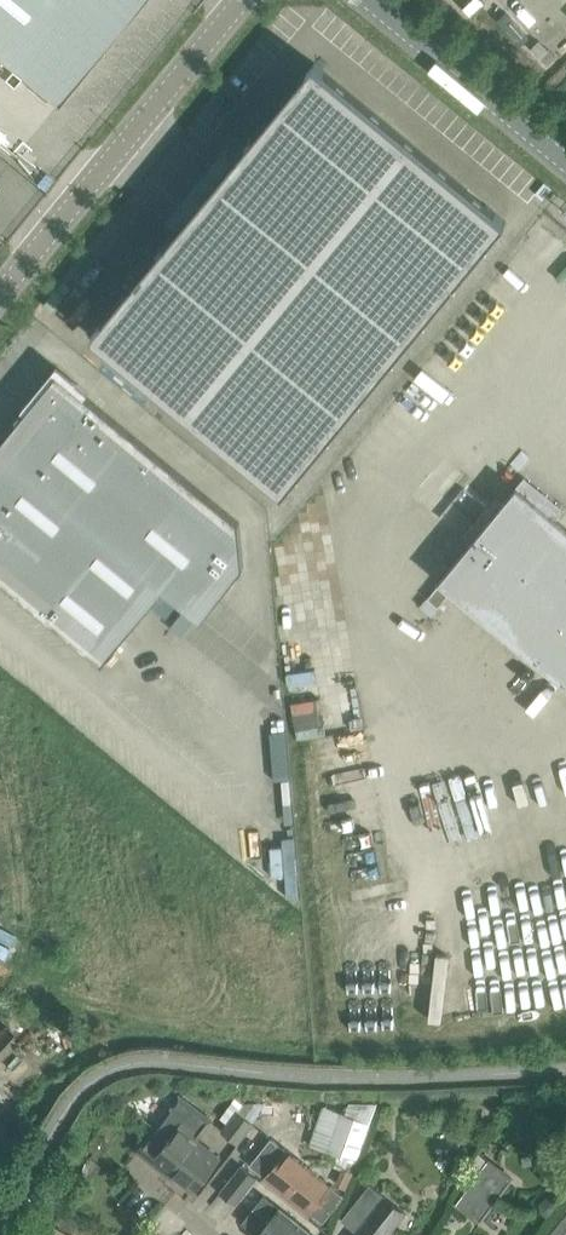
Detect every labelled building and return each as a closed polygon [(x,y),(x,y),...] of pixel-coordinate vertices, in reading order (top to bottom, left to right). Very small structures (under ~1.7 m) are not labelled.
[(143,0),(0,0),(0,58),(57,105),(143,0)] [(172,235),(92,332),(284,491),(507,220),(315,62),(234,160),(172,235)] [(52,432),(23,467),(22,469),(166,587),(164,589),(201,620),(244,566),(240,521),(85,394),(88,391),(57,365),(22,408),(26,410),(23,413),(26,415),(27,412),(52,432)] [(164,589),(166,587),(22,469),(23,467),(0,448),(0,578),(103,662),(164,589)] [(440,580),(441,582),(428,598),(439,608),(453,591),(565,684),(565,526),(517,486),(440,580)] [(179,1095),(156,1126),(171,1137),(155,1159),(194,1189),(219,1156),(197,1140),(212,1120),(179,1095)] [(254,1122),(253,1121),(259,1114),(245,1102),(239,1110),(238,1110),(223,1130),(239,1142),(254,1122)] [(357,1159),(370,1122),(373,1112),(350,1104),(346,1114),(342,1112),(328,1150),(357,1159)] [(287,1193),(308,1166),(272,1138),(251,1164),(287,1193)] [(512,1177),(488,1159),(479,1152),(461,1183),(468,1187),(457,1202),(480,1219),(512,1177)] [(236,1203),(257,1176),(242,1164),(221,1191),(236,1203)] [(308,1166),(287,1193),(323,1222),(344,1195),(308,1166)] [(265,1194),(242,1221),(258,1234),(316,1234),(265,1194)] [(407,1211),(387,1196),(355,1234),(389,1234),(407,1211)] [(49,1234),(75,1234),(80,1227),(60,1217),(49,1234)]
